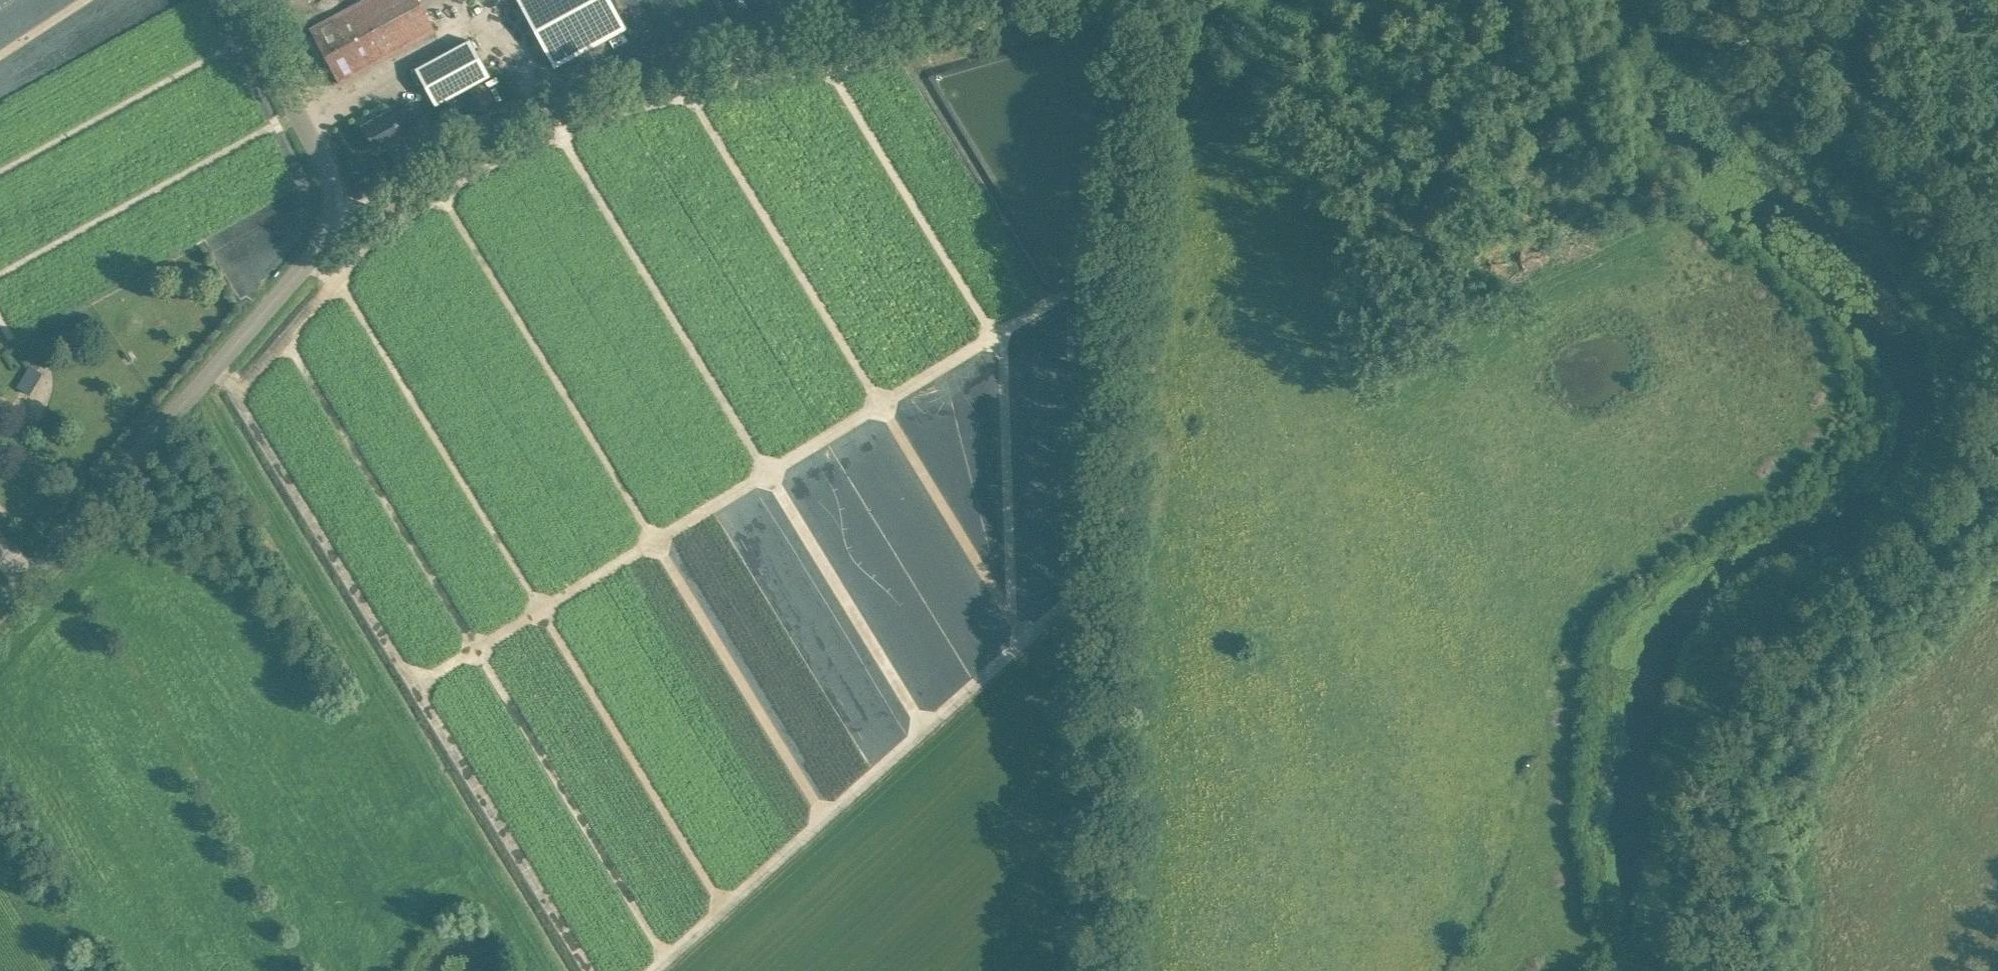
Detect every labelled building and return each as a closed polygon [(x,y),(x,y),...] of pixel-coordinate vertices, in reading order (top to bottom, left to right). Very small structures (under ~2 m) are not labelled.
[(340,83),(436,32),(419,0),(364,0),(310,29),(340,83)] [(555,67),(627,28),(612,0),(518,0),(555,67)] [(436,105),(491,76),(471,39),(416,69),(436,105)] [(391,111),(363,127),(377,153),(405,137),(404,135),(419,127),(407,105),(392,114),(391,111)] [(31,395),(44,372),(30,365),(17,387),(31,395)]
